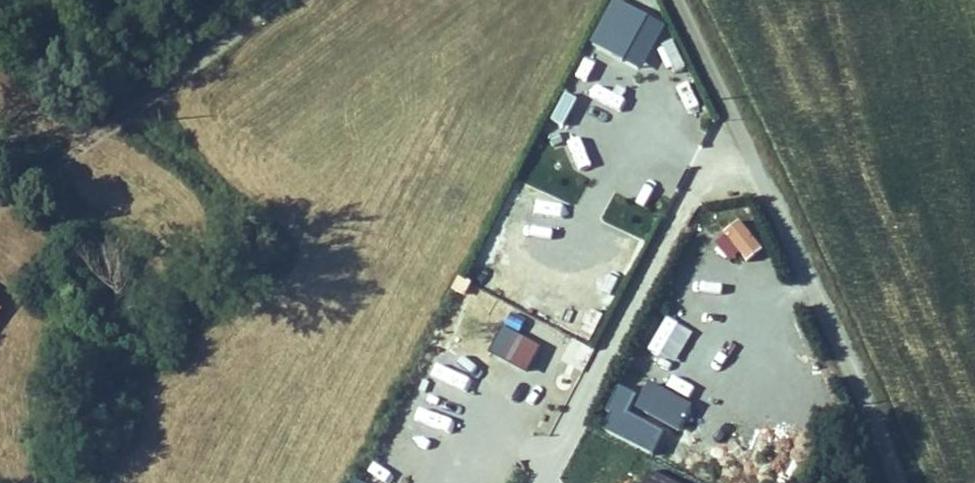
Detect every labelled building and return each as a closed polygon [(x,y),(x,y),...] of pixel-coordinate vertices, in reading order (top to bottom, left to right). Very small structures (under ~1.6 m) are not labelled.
[(603,36),(615,9),(605,5),(593,31),(603,36)] [(664,30),(636,41),(648,73),(677,62),(664,30)] [(589,49),(585,60),(605,67),(609,56),(589,49)] [(673,79),(680,101),(692,98),(686,75),(673,79)] [(579,169),(599,159),(585,132),(565,142),(579,169)] [(488,353),(528,372),(541,344),(501,325),(488,353)] [(647,380),(632,406),(677,432),(692,405),(647,380)]
